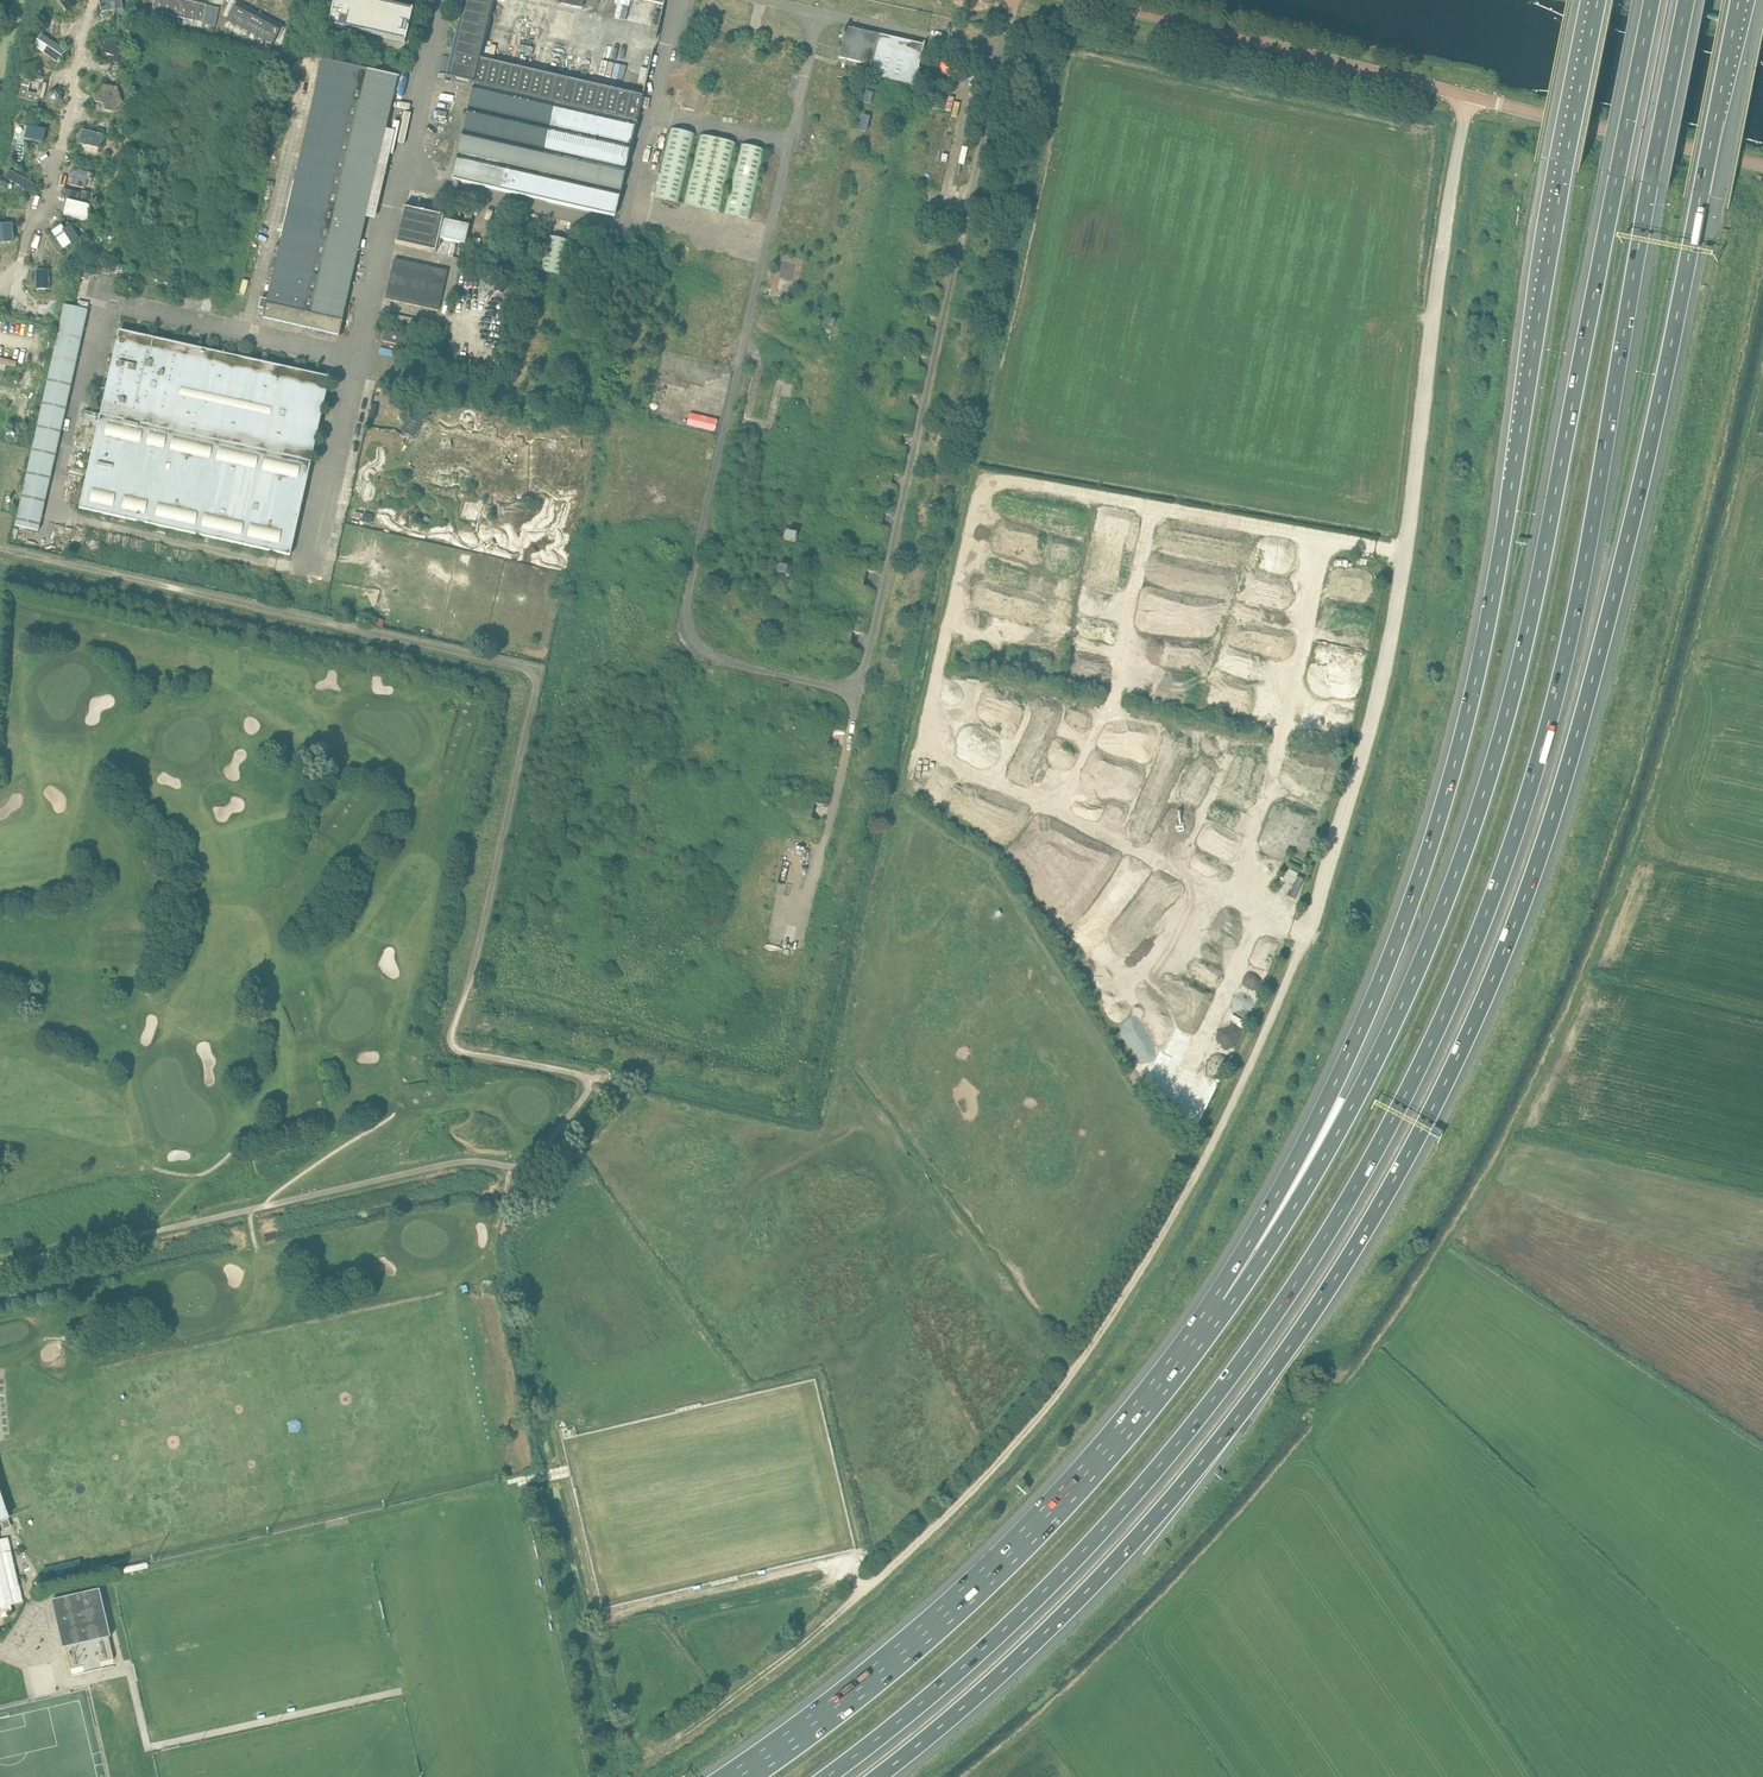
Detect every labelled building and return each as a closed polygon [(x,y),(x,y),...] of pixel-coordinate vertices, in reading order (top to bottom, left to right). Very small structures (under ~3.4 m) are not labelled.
[(75,8),(69,0),(61,0),(69,12),(75,8)] [(102,13),(109,11),(116,10),(117,17),(125,15),(122,0),(99,0),(102,13)] [(152,12),(161,13),(164,0),(155,0),(152,12)] [(161,13),(169,15),(172,0),(164,0),(161,13)] [(169,15),(177,17),(181,0),(172,0),(169,15)] [(177,17),(186,19),(190,1),(184,0),(181,0),(177,17)] [(406,42),(413,10),(368,0),(335,0),(329,25),(406,42)] [(446,77),(472,83),(450,179),(615,217),(642,98),(483,62),(497,0),(463,0),(446,77)] [(190,1),(186,19),(194,21),(198,3),(190,1)] [(198,3),(194,21),(202,23),(207,5),(198,3)] [(228,18),(226,22),(272,46),(274,41),(276,38),(280,30),(234,7),(230,14),(228,18)] [(846,27),(839,58),(872,66),(870,75),(899,82),(915,86),(924,45),(846,27)] [(46,37),(38,49),(41,51),(58,62),(66,50),(47,38),(46,37)] [(113,62),(118,64),(122,53),(125,53),(127,46),(119,43),(118,45),(106,41),(102,52),(114,56),(113,62)] [(263,318),(339,336),(398,77),(322,59),(263,318)] [(615,79),(614,86),(622,88),(628,65),(602,59),(598,75),(615,79)] [(43,83),(45,78),(25,73),(19,97),(38,102),(39,99),(40,95),(28,92),(31,82),(43,85),(43,83)] [(28,92),(40,95),(43,85),(31,82),(28,92)] [(43,83),(43,85),(40,95),(39,99),(43,100),(48,84),(43,83)] [(96,102),(103,103),(105,110),(108,111),(112,112),(122,101),(118,88),(106,85),(103,85),(94,95),(96,102)] [(59,103),(62,100),(62,95),(60,91),(56,89),(51,90),(48,94),(48,98),(50,102),(54,104),(59,103)] [(870,105),(872,94),(866,93),(864,103),(870,105)] [(867,132),(869,118),(863,116),(861,131),(867,132)] [(43,143),(46,130),(28,126),(25,139),(43,143)] [(78,144),(100,149),(103,134),(82,129),(78,144)] [(696,135),(670,129),(654,198),(680,204),(696,135)] [(737,145),(699,136),(683,205),(721,214),(737,145)] [(766,151),(740,145),(724,215),(750,221),(766,151)] [(30,192),(35,184),(10,170),(5,178),(30,192)] [(69,197),(81,198),(80,201),(91,202),(92,192),(69,190),(69,197)] [(68,201),(64,214),(67,215),(87,220),(91,206),(68,201)] [(401,207),(393,243),(433,252),(436,238),(462,244),(467,225),(441,219),(441,216),(401,207)] [(0,225),(0,243),(13,242),(12,224),(0,225)] [(64,249),(79,239),(71,226),(63,231),(61,227),(53,232),(64,249)] [(564,275),(571,241),(546,236),(538,269),(564,275)] [(789,254),(784,273),(799,277),(804,258),(789,254)] [(436,311),(445,271),(391,259),(382,299),(436,311)] [(36,270),(37,289),(49,289),(48,270),(36,270)] [(65,305),(15,525),(39,531),(88,310),(65,305)] [(80,509),(290,556),(330,377),(119,330),(101,414),(85,411),(77,447),(93,450),(80,509)] [(408,335),(385,330),(382,341),(405,347),(408,335)] [(28,370),(19,384),(29,390),(38,376),(28,370)] [(435,378),(433,388),(448,392),(451,381),(435,378)] [(21,405),(18,419),(24,421),(28,406),(21,405)] [(456,415),(451,437),(572,467),(577,445),(559,441),(558,442),(552,441),(553,439),(535,435),(534,436),(528,435),(529,433),(511,429),(510,430),(504,429),(505,427),(487,423),(486,424),(481,423),(481,421),(463,417),(462,418),(457,417),(457,415),(456,415)] [(78,452),(75,466),(84,468),(87,454),(78,452)] [(398,574),(398,575),(420,580),(450,459),(428,454),(424,472),(425,473),(424,479),(422,478),(418,496),(419,497),(418,503),(416,502),(412,520),(413,521),(412,527),(410,526),(406,544),(407,545),(406,551),(404,550),(400,568),(401,569),(400,574),(398,574)] [(528,605),(528,606),(550,611),(580,490),(558,485),(554,503),(556,504),(554,509),(552,509),(548,527),(550,528),(548,533),(546,533),(542,551),(544,552),(542,557),(540,557),(536,575),(538,576),(536,581),(534,581),(530,599),(532,600),(530,605),(528,605)] [(1291,889),(1287,897),(1294,900),(1304,879),(1297,876),(1293,885),(1291,889)] [(179,888),(170,885),(167,893),(177,896),(179,888)] [(11,1523),(0,1487),(0,1526),(11,1523)] [(13,1604),(10,1587),(19,1585),(11,1551),(2,1553),(0,1545),(0,1607),(13,1604)] [(100,1589),(52,1600),(63,1648),(65,1647),(70,1669),(83,1666),(85,1673),(102,1669),(101,1662),(113,1659),(114,1659),(109,1637),(111,1636),(100,1589)]
